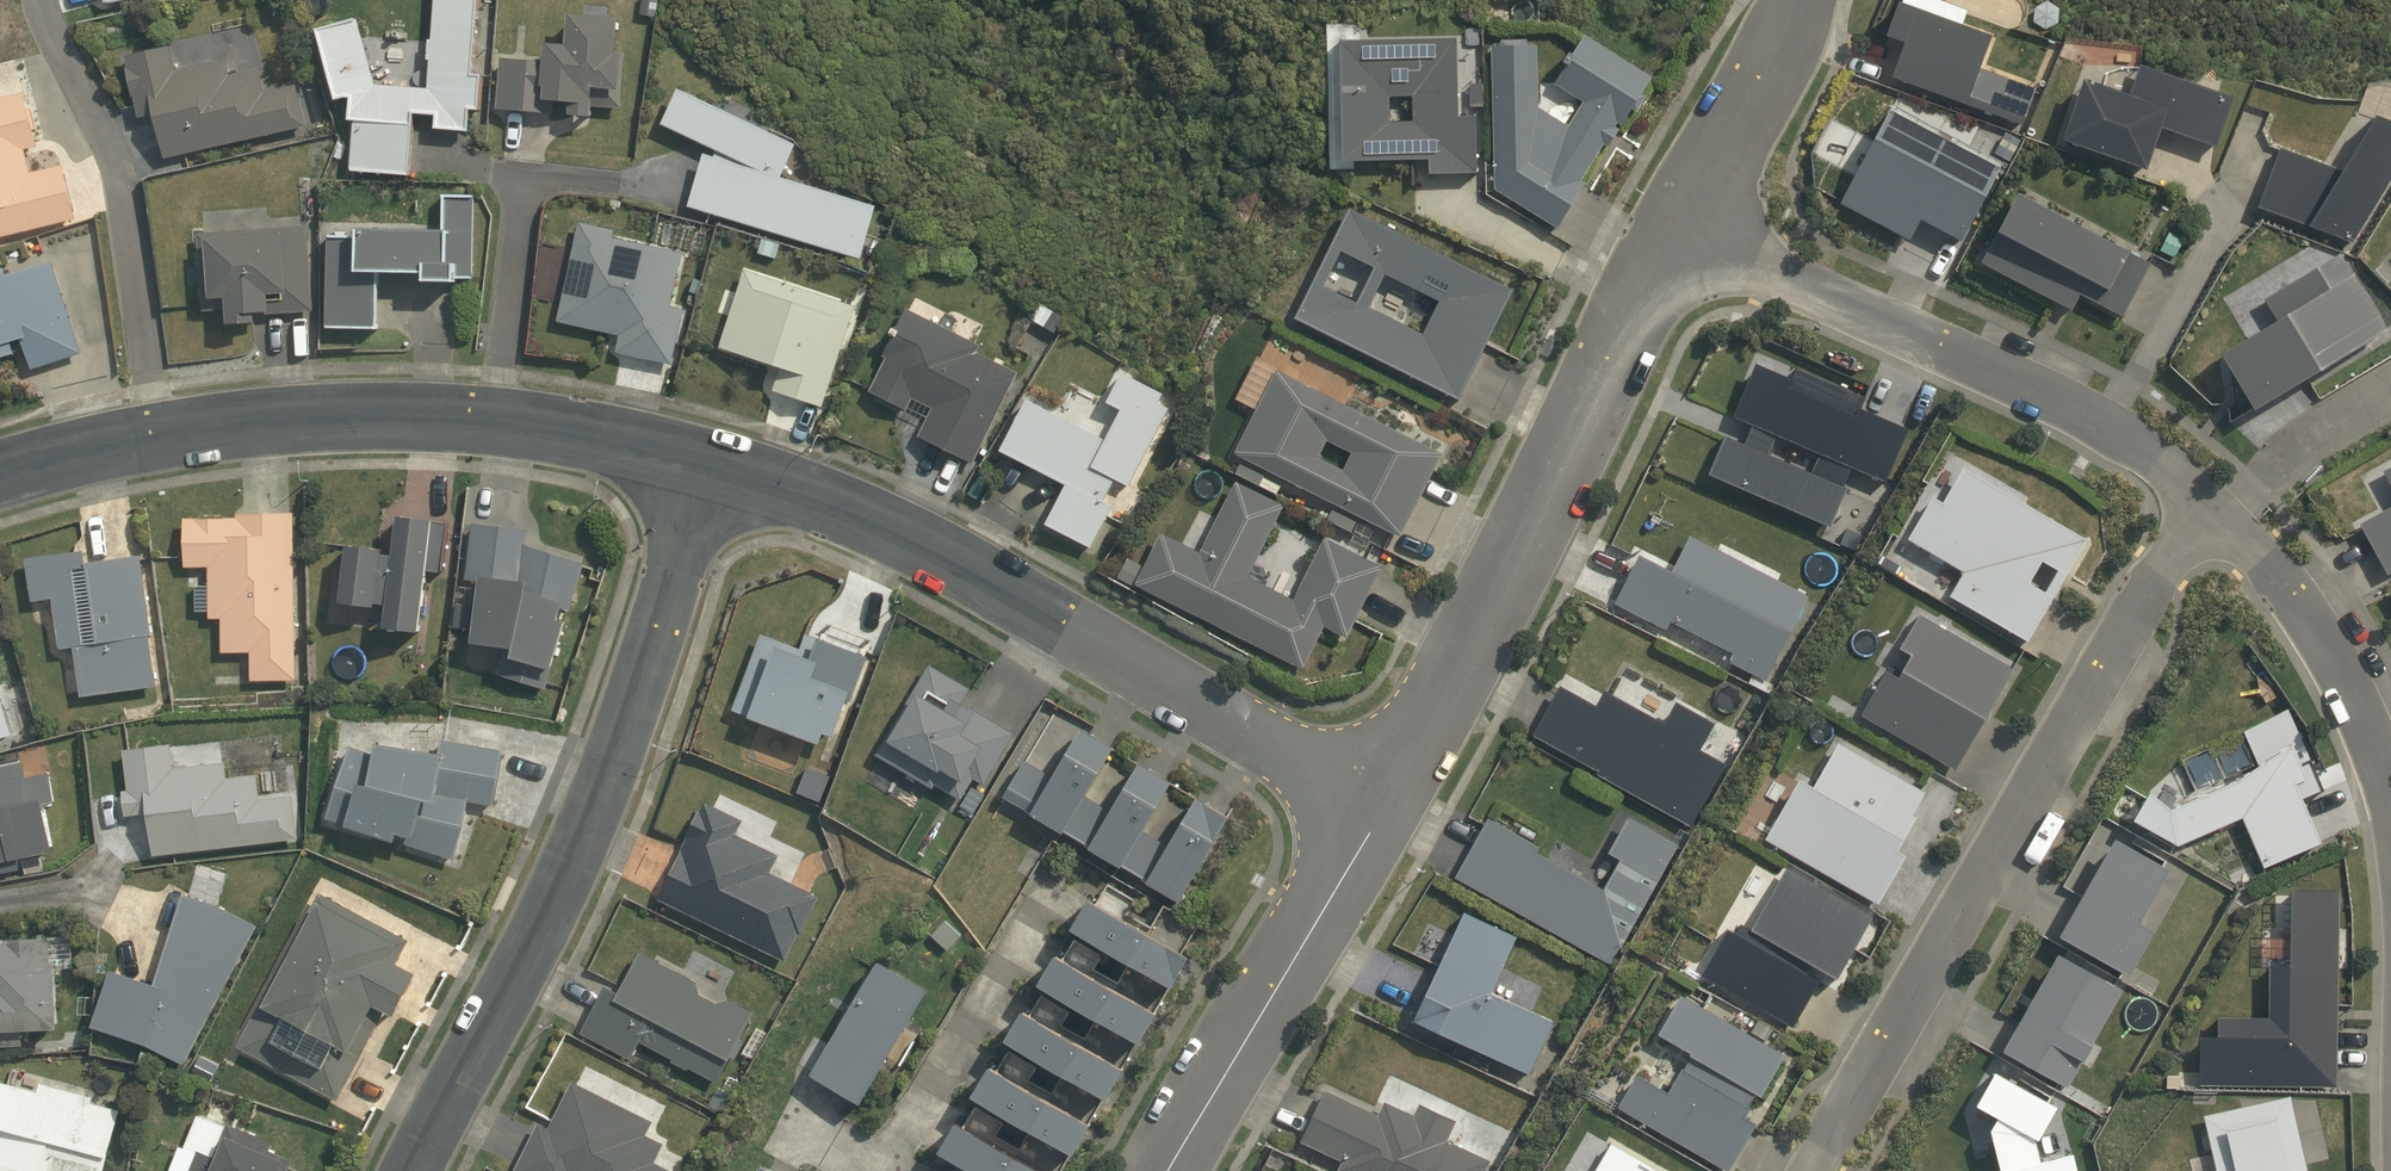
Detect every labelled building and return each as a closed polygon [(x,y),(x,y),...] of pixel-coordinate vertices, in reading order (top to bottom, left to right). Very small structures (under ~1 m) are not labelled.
[(469,74),(475,0),(432,0),(429,38),(426,38),(424,58),(428,59),(426,87),(374,84),(354,17),(312,28),(332,99),(341,96),(346,96),(344,119),(351,119),(348,169),(408,174),(411,112),(432,114),(431,127),(467,130),(468,108),(477,109),(479,74),(469,74)] [(1890,77),(2021,124),(2035,88),(1976,67),(1987,33),(1896,0),(1895,0),(1883,35),(1901,41),(1890,77)] [(499,58),(496,106),(551,111),(552,98),(566,99),(565,113),(591,115),(591,107),(620,109),(624,51),(613,51),(616,16),(563,12),(561,43),(540,41),(539,61),(499,58)] [(1499,44),(1489,44),(1493,188),(1556,226),(1583,183),(1578,180),(1602,141),(1607,144),(1616,129),(1611,127),(1615,120),(1621,124),(1629,109),(1636,113),(1647,94),(1641,90),(1651,74),(1581,32),(1569,52),(1565,50),(1560,58),(1565,61),(1552,83),(1582,101),(1568,125),(1537,106),(1535,43),(1524,43),(1524,37),(1499,38),(1499,44)] [(1457,36),(1337,38),(1339,159),(1426,158),(1426,173),(1478,171),(1477,114),(1461,115),(1457,36)] [(137,118),(150,115),(161,162),(308,127),(297,80),(265,87),(259,64),(229,71),(225,56),(177,67),(171,43),(122,54),(125,65),(123,66),(130,95),(132,95),(137,118)] [(2128,93),(2079,76),(2058,137),(2145,167),(2158,126),(2213,146),(2232,96),(2138,63),(2128,93)] [(860,259),(875,204),(780,176),(794,143),(675,86),(658,123),(714,150),(712,156),(701,152),(685,207),(860,259)] [(22,93),(0,99),(0,238),(75,219),(62,165),(28,173),(23,150),(37,147),(33,130),(37,129),(31,107),(26,108),(22,93)] [(1919,219),(1959,240),(1998,166),(1887,108),(1839,202),(1909,240),(1919,219)] [(2350,242),(2390,175),(2390,119),(2369,111),(2333,167),(2277,146),(2256,207),(2350,242)] [(2080,292),(2121,315),(2150,262),(2013,191),(1978,261),(2071,309),(2080,292)] [(418,270),(418,278),(450,279),(450,276),(473,276),(475,194),(440,193),(439,227),(351,226),(351,234),(325,233),(324,326),(375,327),(376,269),(418,270)] [(1514,290),(1347,207),(1292,316),(1460,399),(1514,290)] [(671,364),(683,310),(668,306),(680,252),(612,237),(614,230),(576,222),(554,321),(617,335),(614,351),(671,364)] [(307,226),(197,233),(201,308),(222,307),(223,323),(254,321),(253,312),(263,311),(263,314),(312,311),(307,226)] [(2274,316),(2216,351),(2250,410),(2385,328),(2338,252),(2261,297),(2274,316)] [(0,267),(0,356),(22,349),(31,370),(82,354),(51,261),(5,274),(3,266),(0,267)] [(770,390),(822,407),(855,306),(744,268),(716,346),(779,366),(770,390)] [(916,436),(972,463),(1017,372),(975,352),(979,344),(906,308),(880,355),(883,356),(867,390),(905,409),(910,398),(930,407),(916,436)] [(1884,481),(1908,426),(1864,408),(1868,398),(1795,367),(1791,377),(1754,361),(1730,416),(1749,424),(1742,441),(1724,434),(1707,473),(1829,525),(1845,488),(1842,487),(1851,466),(1884,481)] [(1023,397),(996,449),(1063,483),(1042,523),(1090,548),(1112,505),(1103,501),(1113,479),(1127,485),(1168,408),(1157,403),(1162,394),(1119,368),(1103,402),(1118,408),(1103,438),(1023,397)] [(1442,454),(1276,370),(1232,453),(1400,536),(1442,454)] [(2382,470),(2390,489),(2390,465),(2382,470)] [(1948,596),(2027,640),(2085,538),(1959,466),(1940,501),(1930,494),(1904,538),(1961,571),(1948,596)] [(1198,551),(1158,531),(1132,583),(1302,668),(1323,626),(1345,637),(1382,566),(1324,537),(1292,598),(1266,585),(1268,580),(1265,569),(1254,563),(1283,504),(1234,480),(1198,551)] [(2358,522),(2385,575),(2390,572),(2390,505),(2358,522)] [(295,680),(292,513),(236,514),(236,518),(183,519),(184,568),(208,567),(209,586),(194,586),(194,612),(208,611),(208,619),(220,619),(221,653),(250,652),(250,681),(295,680)] [(425,572),(440,574),(447,521),(393,514),(388,553),(378,551),(378,547),(343,542),(335,600),(370,604),(371,602),(381,603),(378,626),(417,631),(425,572)] [(527,529),(472,521),(463,577),(474,580),(467,642),(507,646),(501,674),(545,689),(552,666),(549,665),(562,621),(554,619),(557,608),(568,611),(583,563),(525,543),(527,529)] [(1637,553),(1613,602),(1666,629),(1670,621),(1732,652),(1727,661),(1765,679),(1809,595),(1779,581),(1783,574),(1722,543),(1719,550),(1687,534),(1670,570),(1637,553)] [(155,686),(139,556),(85,562),(83,550),(25,557),(30,601),(52,599),(58,649),(73,647),(79,695),(155,686)] [(1857,715),(1956,772),(2016,668),(1919,612),(1899,647),(1909,653),(1896,675),(1884,668),(1857,715)] [(760,634),(731,709),(816,741),(820,731),(829,735),(843,698),(847,700),(864,656),(805,633),(799,649),(760,634)] [(928,664),(875,753),(932,788),(934,784),(960,800),(974,777),(983,783),(1012,734),(960,702),(968,688),(928,664)] [(1594,773),(1691,826),(1725,763),(1698,748),(1713,722),(1675,701),(1663,723),(1602,690),(1594,704),(1559,685),(1532,734),(1596,769),(1594,773)] [(14,732),(0,689),(0,736),(14,732)] [(1005,795),(1182,899),(1232,816),(1200,797),(1171,847),(1145,832),(1174,783),(1141,763),(1112,813),(1087,797),(1117,748),(1084,728),(1055,778),(1026,760),(1005,795)] [(467,799),(492,803),(501,749),(439,739),(437,751),(372,740),(369,752),(349,744),(323,816),(392,837),(394,830),(406,833),(403,841),(452,858),(467,799)] [(151,853),(295,835),(290,791),(257,795),(254,770),(226,773),(224,759),(172,765),(169,742),(121,747),(126,786),(120,787),(123,814),(146,811),(151,853)] [(1877,901),(1906,852),(1896,847),(1914,814),(1911,812),(1923,791),(1837,743),(1811,788),(1797,780),(1764,837),(1877,901)] [(2255,869),(2319,844),(2276,756),(2171,812),(2150,801),(2129,831),(2172,846),(2237,823),(2255,869)] [(19,868),(16,855),(53,848),(43,804),(57,801),(50,768),(24,773),(21,759),(0,764),(0,872),(19,868)] [(654,898),(785,961),(797,934),(799,936),(820,894),(770,870),(778,854),(734,832),(741,818),(702,799),(699,807),(697,806),(683,834),(685,835),(654,898)] [(1539,845),(1486,816),(1453,877),(1610,964),(1679,844),(1626,816),(1607,852),(1618,857),(1601,887),(1534,852),(1539,845)] [(2164,882),(2111,852),(2055,945),(2124,975),(2147,940),(2131,934),(2164,882)] [(1726,928),(1701,973),(1793,1026),(1823,973),(1835,980),(1872,915),(1785,865),(1749,928),(1739,922),(1733,932),(1726,928)] [(2199,1039),(2198,1084),(2334,1085),(2336,889),(2288,889),(2288,929),(2270,929),(2270,963),(2267,963),(2267,1016),(2218,1016),(2217,1039),(2199,1039)] [(407,939),(318,890),(235,1043),(336,1097),(384,1006),(392,1011),(414,969),(395,959),(407,939)] [(217,904),(180,891),(152,982),(107,968),(89,1023),(146,1043),(182,1064),(256,924),(217,904)] [(1093,893),(1075,923),(1175,984),(1193,954),(1093,893)] [(1463,911),(1411,1015),(1530,1072),(1554,1019),(1491,991),(1518,937),(1463,911)] [(946,919),(932,934),(948,950),(963,934),(946,919)] [(56,1024),(53,964),(50,963),(49,940),(35,940),(35,937),(7,937),(7,941),(0,941),(0,1045),(23,1045),(22,1026),(56,1024)] [(713,1000),(697,992),(695,980),(638,950),(617,991),(603,984),(579,1031),(630,1057),(639,1040),(672,1057),(670,1061),(685,1069),(686,1066),(716,1081),(728,1058),(733,1060),(743,1040),(738,1038),(752,1011),(724,996),(713,1000)] [(1059,950),(1042,979),(1142,1039),(1160,1010),(1059,950)] [(864,1100),(930,988),(880,959),(813,1071),(864,1100)] [(2121,992),(2059,963),(1998,1053),(2060,1087),(2121,992)] [(1665,1089),(1635,1071),(1616,1105),(1729,1169),(1755,1120),(1743,1114),(1754,1091),(1760,1093),(1783,1054),(1679,994),(1656,1031),(1689,1049),(1687,1052),(1689,1053),(1683,1065),(1680,1064),(1665,1089)] [(1027,1006),(1009,1035),(1109,1096),(1126,1066),(1027,1006)] [(994,1061),(977,1091),(1076,1152),(1094,1123),(994,1061)] [(2073,1150),(2039,1159),(2034,1139),(2053,1105),(1992,1069),(1972,1103),(1994,1115),(1986,1128),(1996,1169),(1988,1170),(2078,1170),(2073,1150)] [(121,1108),(93,1100),(94,1094),(38,1078),(35,1088),(0,1078),(0,1170),(103,1170),(121,1108)] [(652,1120),(571,1080),(548,1126),(536,1121),(511,1170),(512,1170),(673,1170),(653,1161),(662,1142),(645,1134),(652,1120)] [(1336,1170),(1337,1170),(1485,1170),(1491,1159),(1451,1142),(1448,1136),(1456,1119),(1419,1102),(1414,1113),(1384,1099),(1380,1108),(1326,1083),(1299,1140),(1341,1160),(1336,1170)] [(2287,1109),(2199,1130),(2211,1170),(2300,1170),(2287,1109)] [(943,1147),(983,1170),(1049,1170),(960,1118),(943,1147)] [(292,1158),(268,1148),(272,1140),(225,1122),(212,1154),(198,1148),(197,1151),(178,1144),(168,1169),(173,1170),(286,1170),(292,1158)] [(1607,1144),(1591,1170),(1658,1170),(1607,1144)] [(763,1162),(759,1170),(783,1170),(763,1162)]
